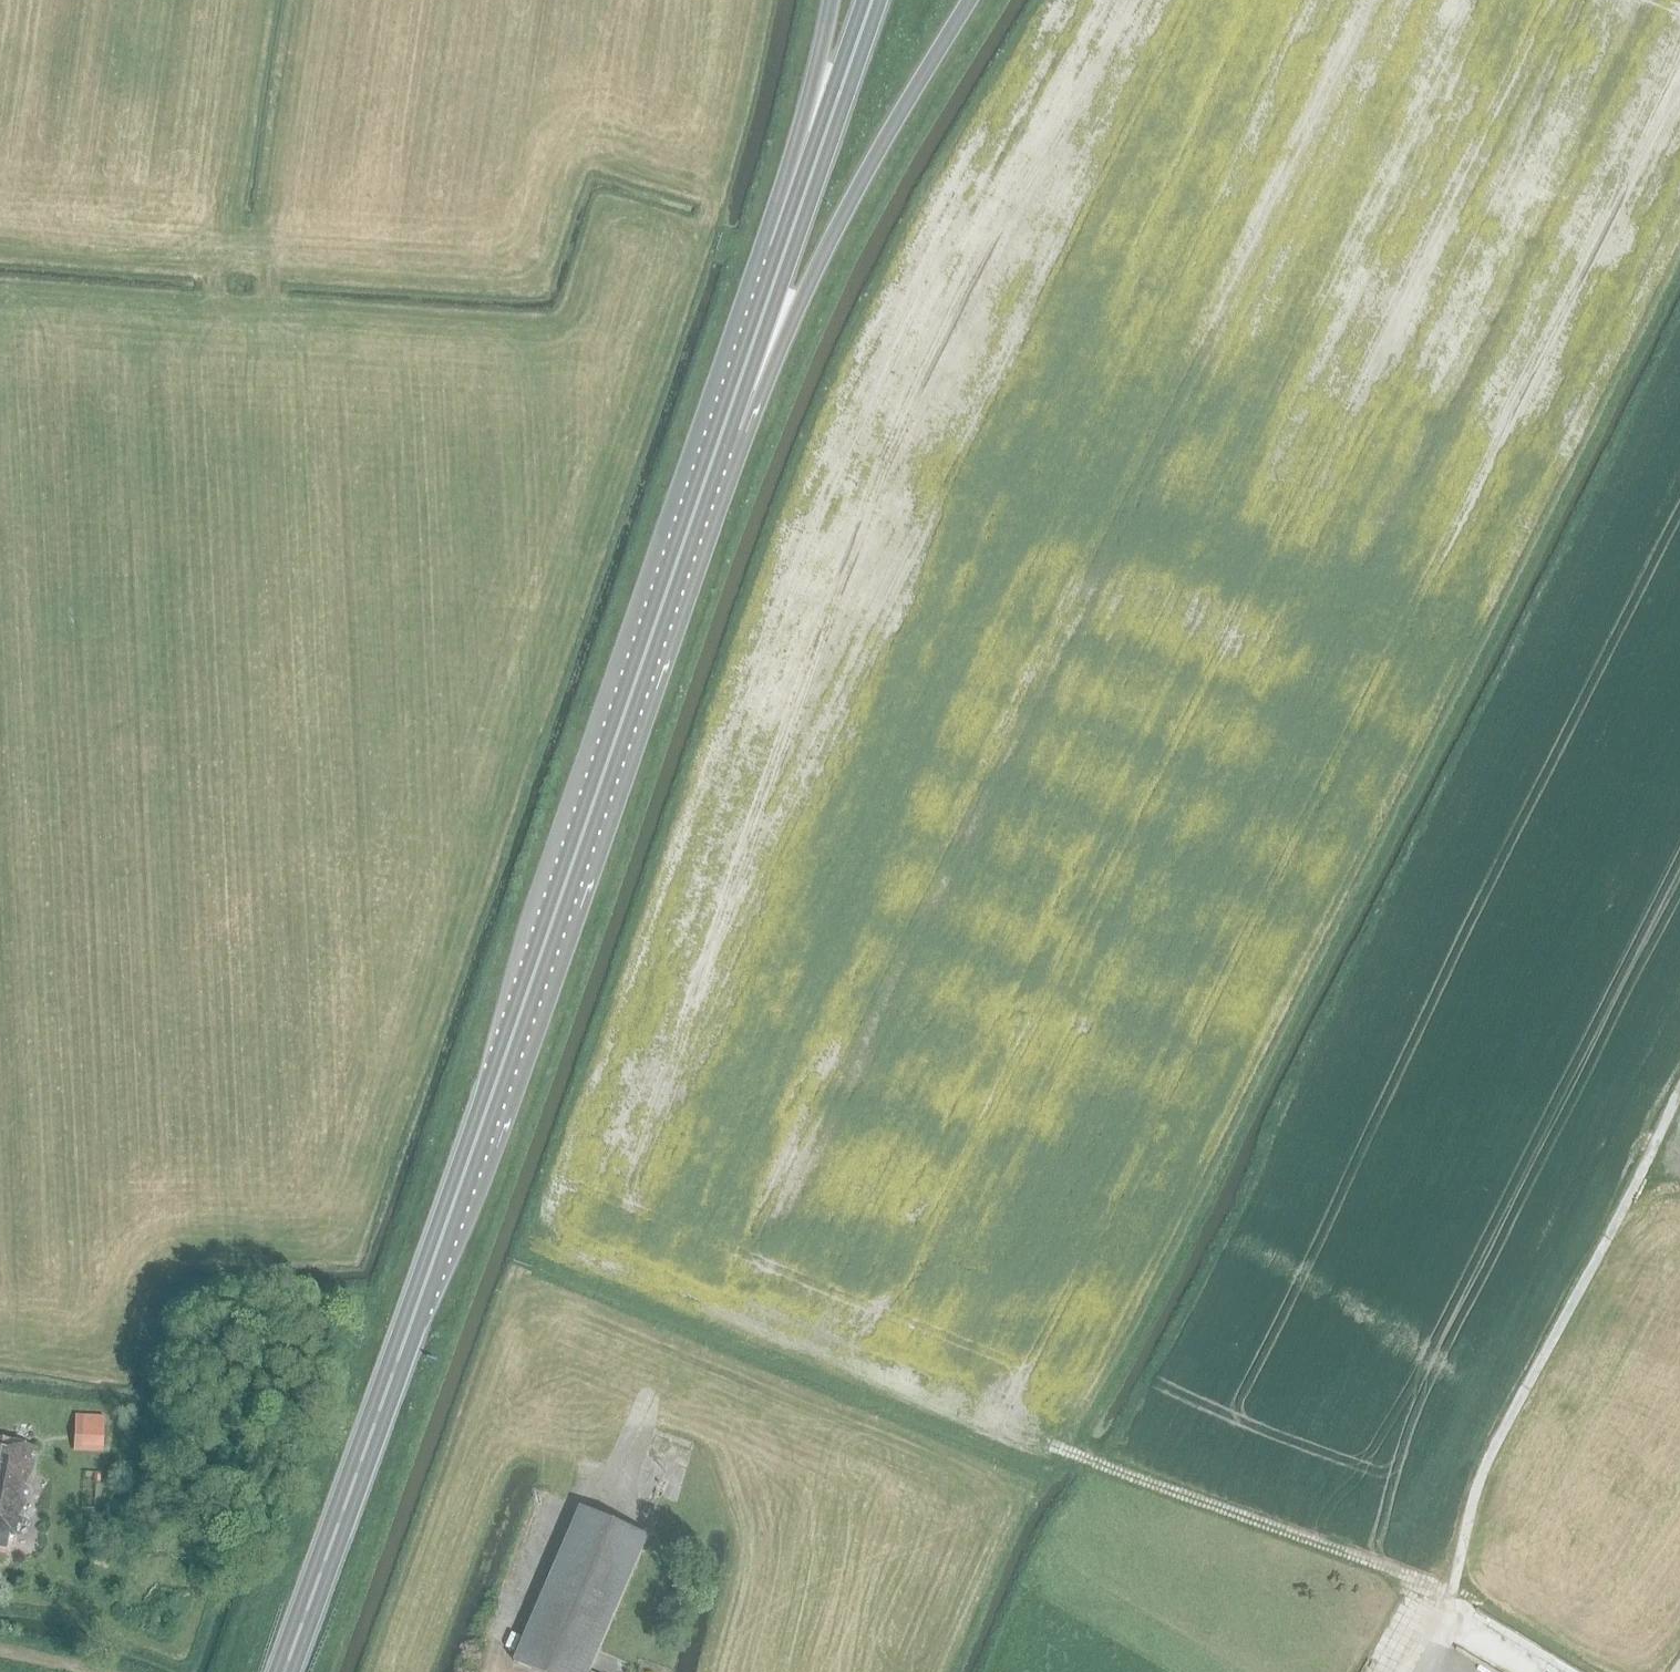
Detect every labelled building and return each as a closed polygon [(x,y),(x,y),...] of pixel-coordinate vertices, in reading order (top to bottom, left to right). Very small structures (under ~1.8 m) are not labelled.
[(104,1416),(81,1414),(79,1445),(102,1447),(104,1416)] [(0,1441),(0,1547),(6,1548),(9,1534),(18,1536),(22,1517),(16,1513),(24,1501),(27,1484),(23,1481),(31,1467),(34,1447),(0,1441)] [(546,1671),(599,1671),(591,1669),(649,1534),(581,1505),(515,1659),(546,1671)] [(1473,1607),(1455,1645),(1492,1663),(1511,1625),(1473,1607)]
